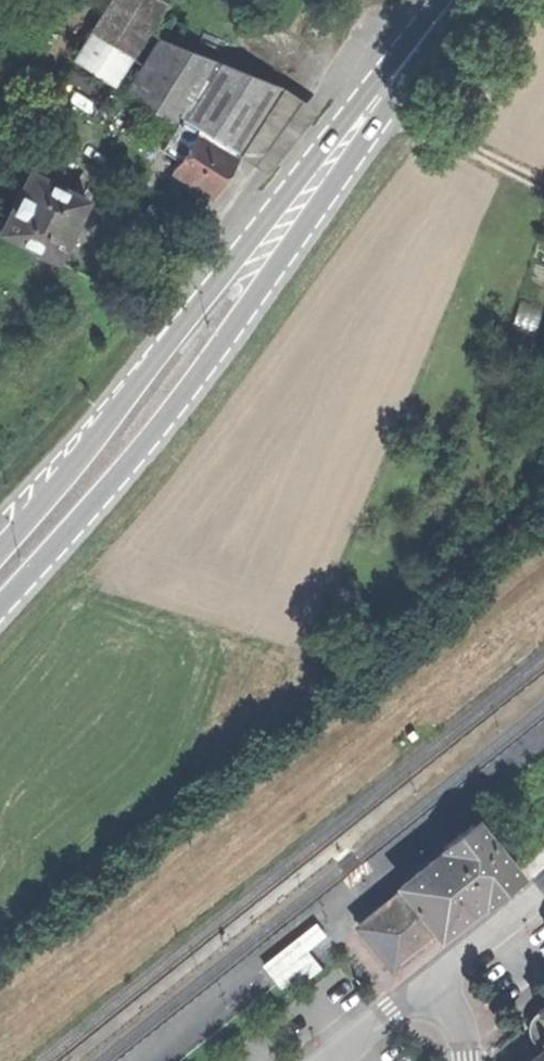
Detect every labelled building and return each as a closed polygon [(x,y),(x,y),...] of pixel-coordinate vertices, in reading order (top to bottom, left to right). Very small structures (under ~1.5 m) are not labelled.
[(115,88),(166,10),(151,0),(116,0),(75,62),(115,88)] [(131,99),(176,130),(187,137),(191,130),(237,158),(279,89),(165,42),(131,99)] [(163,151),(181,162),(194,141),(187,137),(176,130),(163,151)] [(181,162),(174,174),(213,198),(227,175),(237,158),(191,130),(187,137),(194,141),(181,162)] [(56,265),(71,233),(85,204),(29,177),(0,237),(0,238),(56,265)] [(483,821),(487,826),(493,822),(489,817),(483,821)] [(397,886),(401,890),(434,931),(437,935),(449,925),(457,918),(482,899),(484,902),(516,876),(473,823),(457,836),(442,847),(443,849),(397,886)] [(507,836),(496,845),(515,870),(527,861),(507,836)] [(401,890),(357,925),(389,966),(434,931),(401,890)] [(316,921),(297,937),(303,945),(306,948),(307,950),(327,934),(316,921)] [(277,981),(288,995),(322,967),(314,959),(307,950),(306,948),(303,945),(297,937),(264,965),(277,981)] [(535,1013),(543,1024),(543,1006),(535,1013)] [(540,1054),(543,1050),(543,1048),(539,1042),(536,1044),(534,1042),(543,1034),(543,1024),(535,1013),(534,1011),(528,1016),(524,1025),(525,1035),(540,1054)] [(543,1048),(543,1034),(534,1042),(536,1044),(539,1042),(543,1048)] [(540,1054),(531,1060),(543,1060),(543,1050),(540,1054)]
